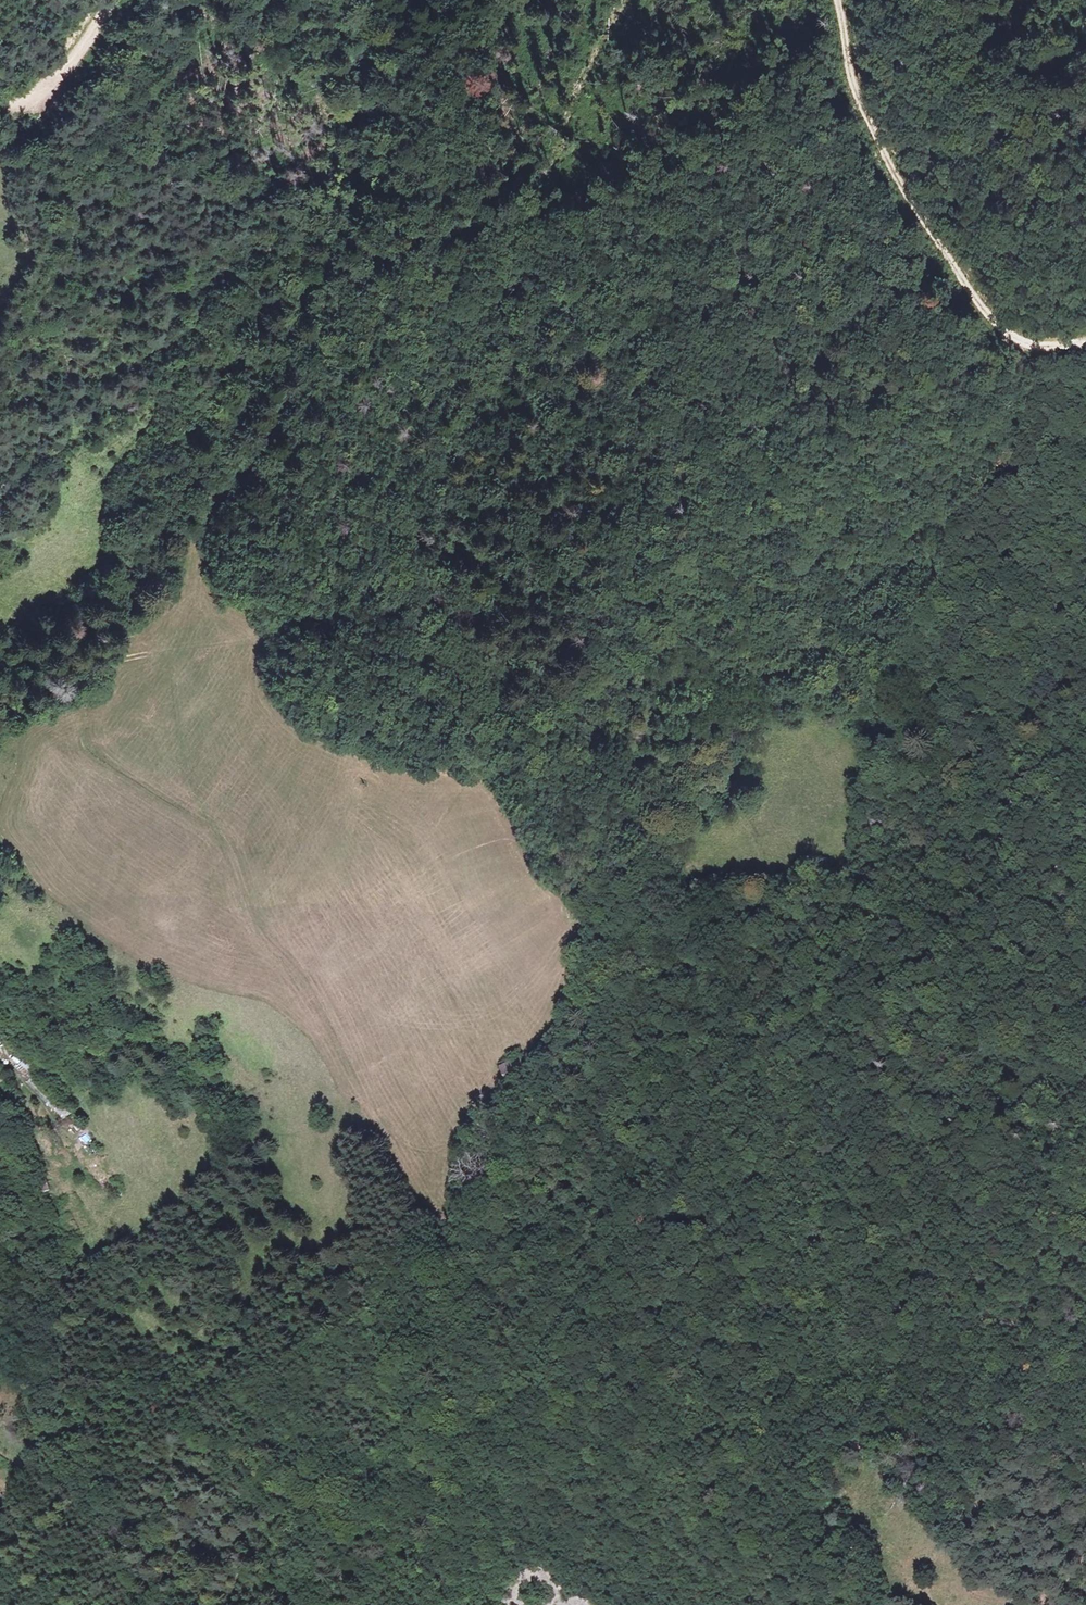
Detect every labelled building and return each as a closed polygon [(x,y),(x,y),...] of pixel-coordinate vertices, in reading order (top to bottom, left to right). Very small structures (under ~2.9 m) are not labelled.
[(22,1063),(16,1067),(27,1081),(32,1076),(22,1063)] [(49,1204),(59,1201),(55,1187),(45,1190),(49,1204)]
